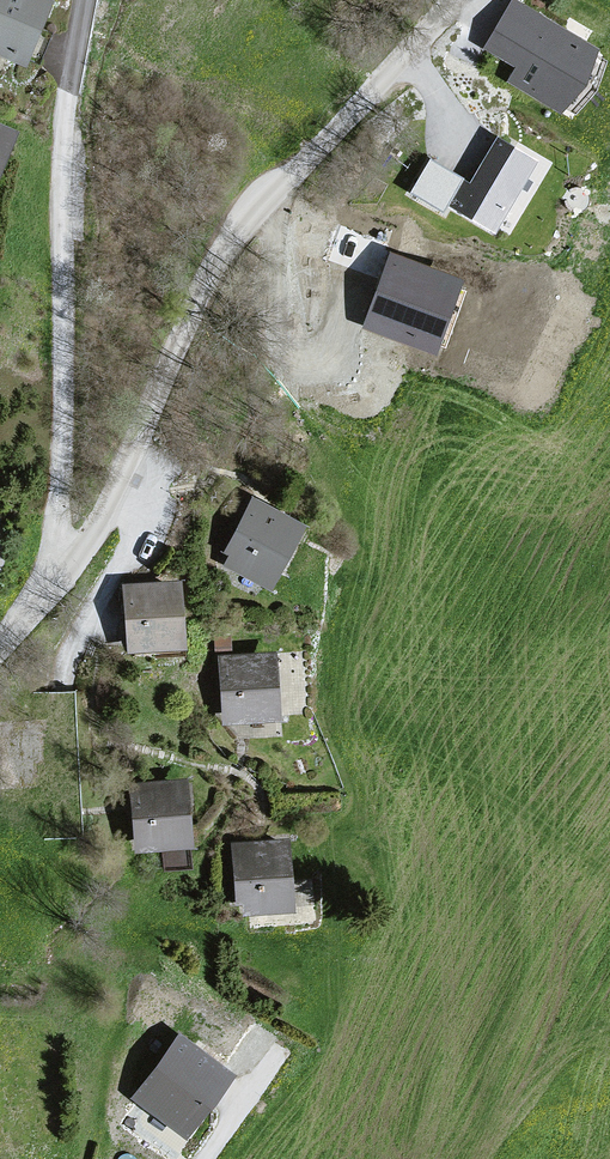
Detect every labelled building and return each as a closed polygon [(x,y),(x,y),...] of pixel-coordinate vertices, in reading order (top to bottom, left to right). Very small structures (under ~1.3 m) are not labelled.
[(64,0),(0,0),(0,99),(34,116),(85,8),(64,0)] [(486,51),(515,62),(506,85),(574,112),(604,38),(507,0),(506,0),(486,51)] [(0,108),(0,249),(4,251),(59,135),(32,124),(0,108)] [(411,191),(498,234),(537,155),(494,134),(474,175),(429,153),(411,191)] [(433,316),(446,270),(395,256),(378,317),(382,318),(386,303),(433,316)] [(338,535),(273,505),(226,574),(291,614),(338,535)] [(193,578),(136,588),(149,663),(216,661),(193,578)] [(283,653),(228,657),(220,730),(301,740),(283,653)] [(208,777),(143,781),(147,866),(208,862),(208,777)] [(308,848),(242,852),(249,937),(308,923),(308,848)] [(249,1081),(159,1017),(98,1073),(202,1151),(249,1081)]
